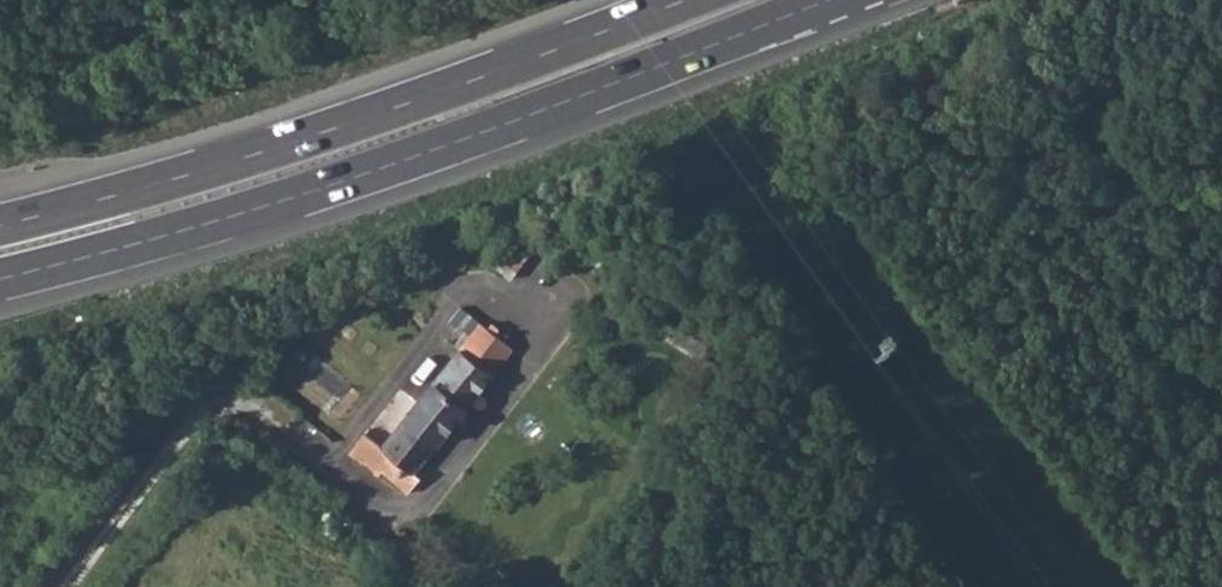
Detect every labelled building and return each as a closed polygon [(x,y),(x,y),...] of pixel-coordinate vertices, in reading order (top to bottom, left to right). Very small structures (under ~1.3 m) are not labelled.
[(485,262),(509,279),(523,259),(500,242),(485,262)] [(413,474),(511,350),(495,336),(499,330),(492,324),(487,330),(459,307),(450,319),(471,336),(381,447),(363,433),(348,455),(376,477),(380,472),(405,495),(419,480),(413,474)]
